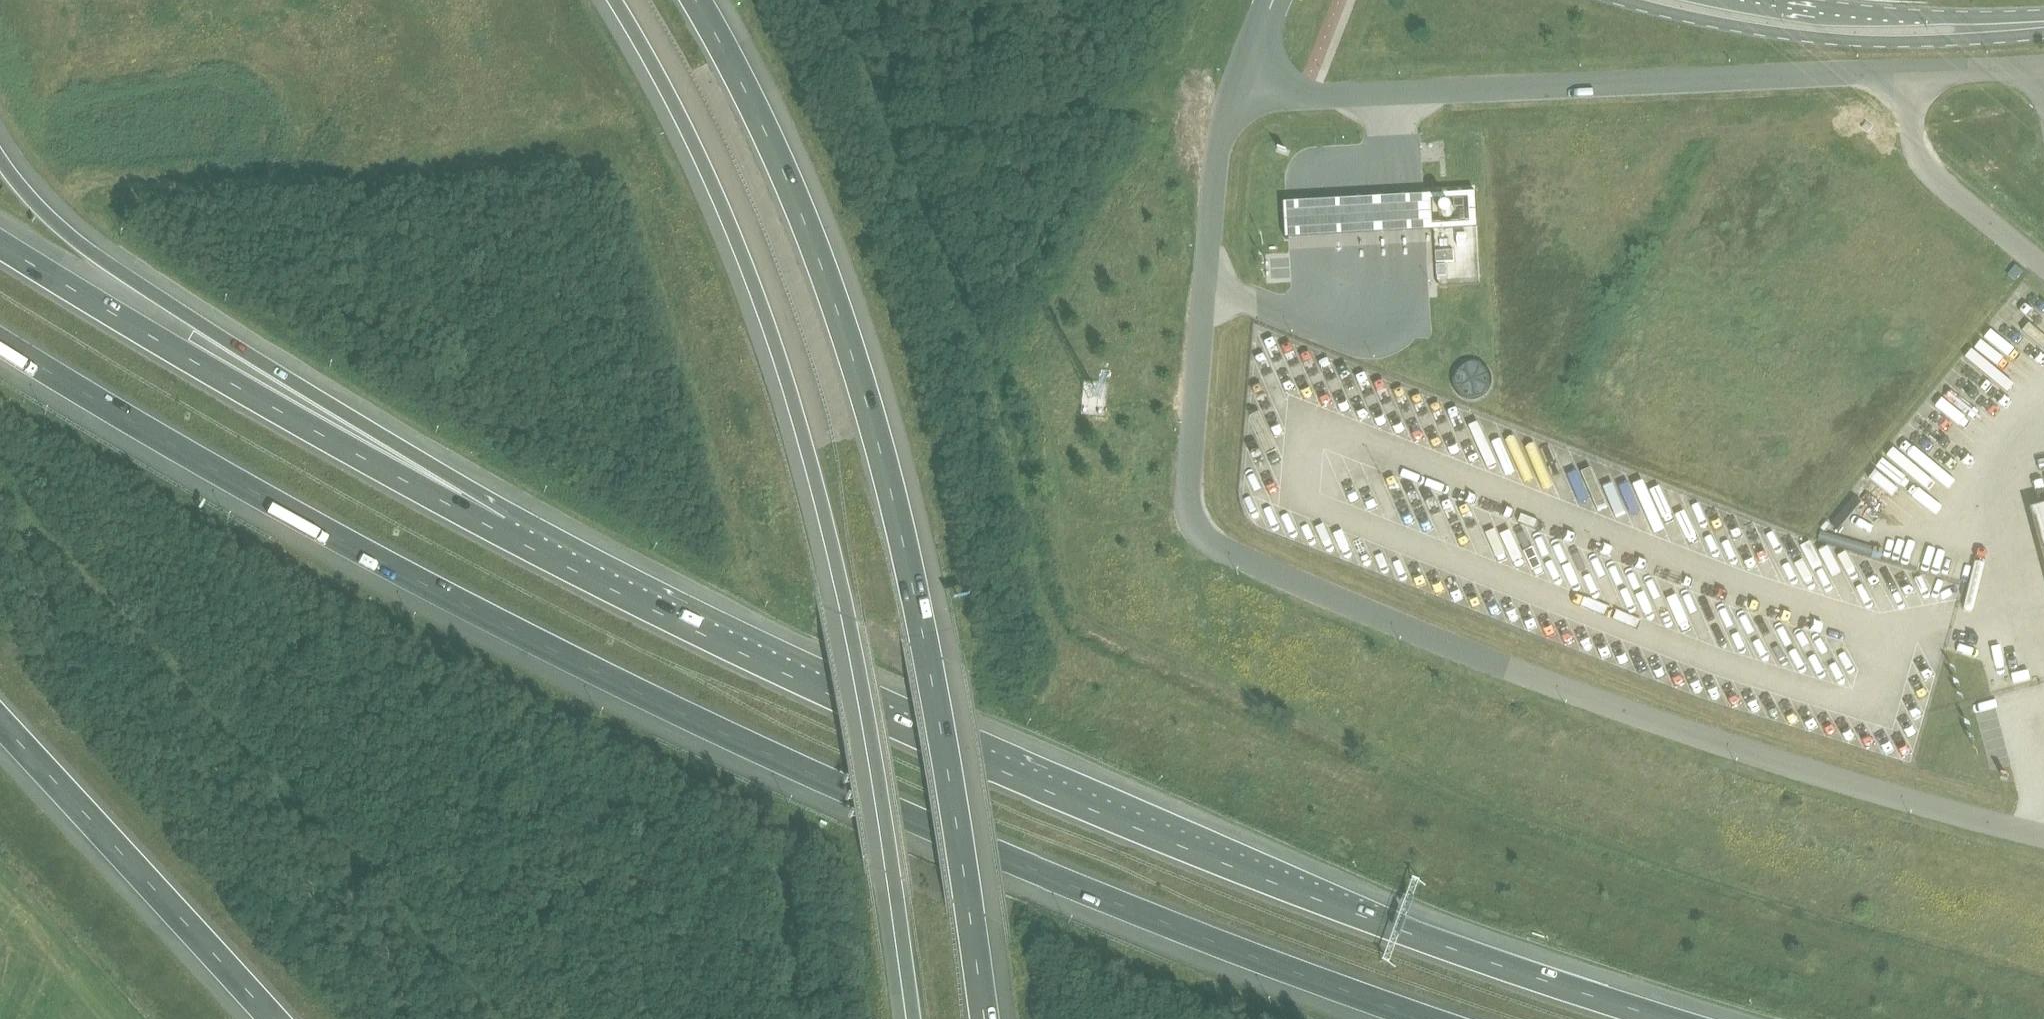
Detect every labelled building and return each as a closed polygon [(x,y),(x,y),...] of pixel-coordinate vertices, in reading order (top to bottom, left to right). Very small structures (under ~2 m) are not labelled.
[(1476,193),(1283,204),(1285,239),(1478,228),(1476,193)] [(1454,264),(1453,251),(1435,252),(1435,264),(1454,264)] [(1436,277),(1447,276),(1446,266),(1436,266),(1436,277)] [(1488,382),(1466,381),(1463,401),(1486,406),(1488,382)] [(2030,510),(2043,560),(2043,506),(2030,510)]
